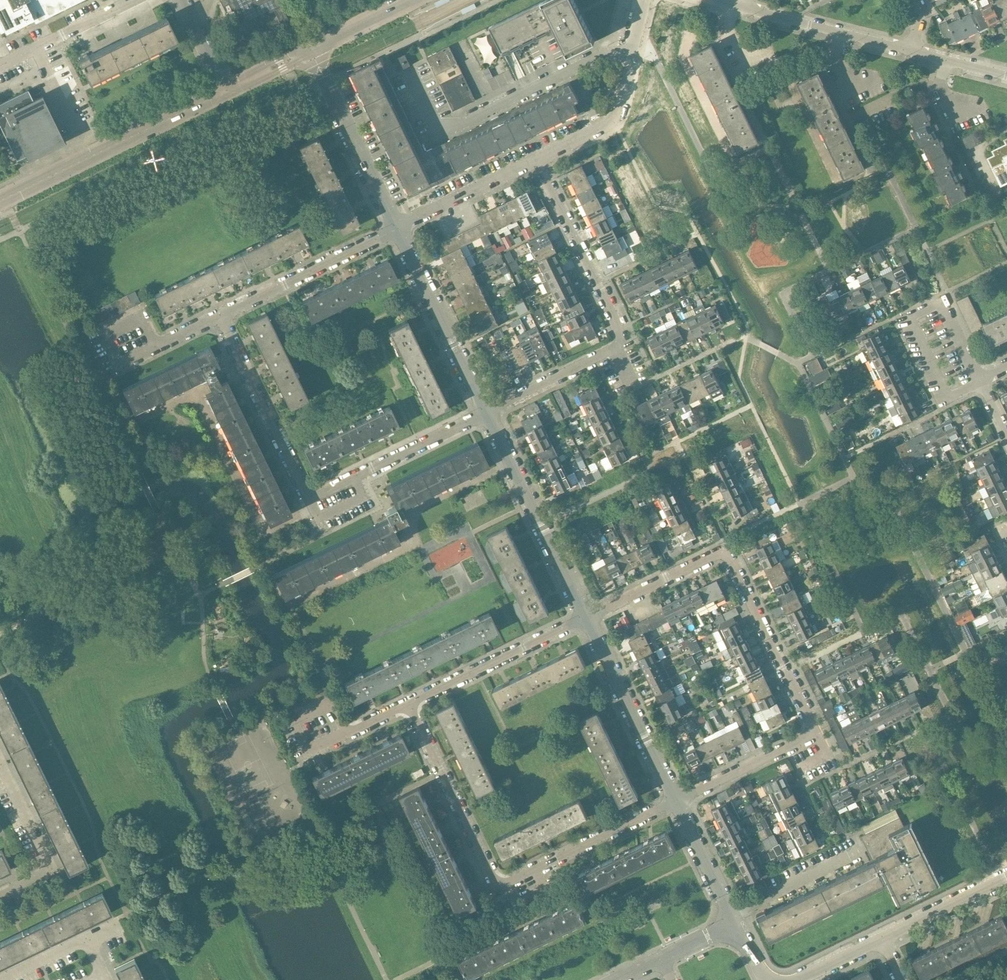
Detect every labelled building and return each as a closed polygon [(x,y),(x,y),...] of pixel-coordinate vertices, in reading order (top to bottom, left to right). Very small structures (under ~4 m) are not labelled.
[(6,31),(27,21),(33,18),(34,20),(75,0),(0,0),(0,19),(6,31)] [(222,7),(230,4),(237,18),(244,14),(247,21),(233,28),(237,36),(244,32),(247,39),(262,32),(258,25),(270,19),(266,12),(272,9),(280,23),(287,19),(284,12),(291,9),(287,0),(219,0),(222,7)] [(491,29),(501,51),(502,51),(506,49),(553,26),(555,25),(554,24),(558,21),(561,27),(555,30),(566,53),(567,55),(595,42),(581,14),(580,14),(578,10),(579,10),(574,0),(543,0),(489,26),(491,29)] [(979,0),(977,1),(975,2),(977,9),(971,12),(969,13),(978,31),(989,26),(980,8),(982,7),(979,0)] [(992,0),(987,0),(988,4),(982,7),(980,8),(989,26),(1000,21),(991,2),(992,2),(992,0)] [(992,2),(991,2),(1000,21),(1006,17),(1006,8),(1003,0),(996,0),(992,2)] [(971,12),(968,6),(964,8),(966,14),(960,18),(958,19),(967,37),(978,31),(969,13),(971,12)] [(956,20),(948,24),(946,21),(940,24),(949,44),(955,41),(956,42),(967,37),(958,19),(960,18),(957,11),(953,13),(956,20)] [(88,55),(78,60),(89,83),(177,40),(166,17),(161,19),(161,20),(158,21),(88,56),(88,55)] [(711,45),(700,50),(690,55),(706,88),(727,77),(711,45)] [(449,46),(427,57),(435,75),(458,64),(449,46)] [(396,59),(402,69),(410,65),(405,54),(396,59)] [(424,153),(408,119),(381,65),(385,63),(382,57),(352,72),(411,193),(429,184),(429,183),(457,169),(457,170),(578,111),(574,104),(579,101),(570,82),(424,153)] [(462,73),(458,64),(435,75),(440,84),(462,73)] [(834,105),(818,72),(797,83),(812,115),(834,105)] [(475,100),(462,73),(440,84),(453,111),(475,100)] [(743,110),(727,77),(706,88),(721,120),(732,115),(743,110)] [(36,108),(33,102),(43,97),(42,96),(33,101),(28,90),(0,103),(0,126),(17,160),(25,156),(27,159),(64,141),(59,130),(55,133),(42,106),(36,108)] [(850,136),(834,105),(812,115),(828,147),(838,142),(850,136)] [(923,107),(910,113),(914,120),(912,121),(914,127),(911,129),(920,147),(924,146),(927,152),(928,151),(932,158),(945,152),(941,144),(942,143),(941,140),(939,140),(937,136),(934,138),(928,124),(931,122),(929,118),(930,117),(928,114),(927,115),(923,107)] [(743,110),(732,115),(721,120),(733,144),(737,152),(759,142),(743,110)] [(965,151),(981,143),(976,132),(960,140),(965,151)] [(850,136),(838,142),(828,147),(844,179),(866,169),(850,136)] [(317,137),(297,147),(312,176),(331,167),(317,137)] [(1003,140),(1005,144),(991,151),(994,155),(987,158),(1000,186),(1006,183),(1006,138),(1003,140)] [(945,152),(932,158),(935,165),(933,166),(936,172),(933,173),(937,183),(936,183),(936,184),(938,183),(942,192),(945,190),(948,196),(950,195),(953,202),(966,196),(963,188),(964,188),(962,184),(961,185),(959,181),(956,182),(949,168),(952,167),(950,162),(951,162),(950,159),(949,159),(945,152)] [(582,165),(566,173),(572,184),(587,176),(582,165)] [(331,167),(312,176),(326,205),(345,195),(331,167)] [(587,176),(572,184),(577,194),(592,186),(587,176)] [(592,186),(577,194),(582,204),(597,197),(592,186)] [(527,192),(517,197),(526,215),(530,214),(531,215),(542,210),(535,194),(529,197),(527,192)] [(345,195),(326,205),(341,234),(359,225),(345,195)] [(517,197),(507,201),(517,220),(526,215),(517,197)] [(597,197),(582,204),(587,215),(602,207),(597,197)] [(507,201),(498,206),(507,225),(517,220),(507,201)] [(498,206),(488,211),(497,230),(507,225),(498,206)] [(602,207),(587,215),(592,225),(607,218),(602,207)] [(488,211),(478,216),(482,224),(487,234),(497,230),(488,211)] [(607,218),(592,225),(597,236),(612,228),(607,218)] [(482,224),(475,227),(481,238),(487,234),(482,224)] [(298,225),(286,230),(269,239),(278,258),(307,243),(298,225)] [(530,226),(523,228),(524,235),(532,233),(530,226)] [(475,227),(470,229),(475,241),(481,238),(475,227)] [(612,228),(597,236),(602,246),(617,239),(612,228)] [(470,229),(463,233),(469,244),(475,241),(470,229)] [(463,233),(457,236),(462,247),(469,244),(463,233)] [(547,233),(528,242),(533,252),(552,243),(547,233)] [(457,236),(451,238),(456,250),(461,248),(462,247),(457,236)] [(451,238),(444,242),(450,253),(456,250),(451,238)] [(269,239),(252,247),(240,253),(249,272),(278,258),(269,239)] [(617,239),(602,246),(607,257),(613,254),(616,261),(628,254),(625,248),(623,249),(617,239)] [(552,243),(533,252),(538,262),(556,252),(552,243)] [(450,253),(442,257),(446,266),(465,257),(461,248),(456,250),(450,253)] [(689,250),(679,255),(688,274),(698,269),(689,250)] [(556,252),(538,262),(542,271),(561,262),(556,252)] [(240,253),(223,261),(211,267),(220,286),(249,272),(240,253)] [(679,255),(669,259),(678,278),(688,274),(679,255)] [(465,257),(446,266),(451,276),(470,267),(465,257)] [(669,259),(659,264),(668,283),(678,278),(669,259)] [(388,260),(371,268),(358,274),(368,293),(397,279),(388,260)] [(561,262),(542,271),(538,273),(543,283),(566,272),(561,262)] [(659,264),(649,269),(659,288),(668,283),(659,264)] [(841,268),(845,277),(852,274),(848,265),(841,268)] [(902,265),(892,270),(900,287),(911,281),(910,280),(908,276),(906,272),(905,268),(903,265),(902,265)] [(211,267),(194,275),(182,281),(191,300),(220,286),(211,267)] [(475,277),(470,267),(451,276),(456,286),(475,277)] [(649,269),(640,274),(649,292),(659,288),(649,269)] [(892,270),(881,275),(889,292),(900,287),(892,270)] [(571,281),(566,272),(543,283),(548,293),(552,291),(571,281)] [(358,274),(342,282),(330,288),(339,307),(368,293),(358,274)] [(480,287),(477,282),(483,279),(480,274),(475,277),(456,286),(461,296),(480,287)] [(640,274),(630,278),(639,297),(649,292),(640,274)] [(881,275),(871,280),(871,281),(879,297),(889,292),(881,275)] [(859,283),(860,286),(868,302),(879,297),(871,281),(871,280),(870,277),(859,283)] [(620,283),(630,302),(639,297),(630,278),(620,283)] [(182,281),(165,289),(153,295),(162,314),(191,300),(182,281)] [(571,281),(552,291),(557,301),(576,291),(571,281)] [(860,286),(850,291),(858,307),(868,302),(860,286)] [(484,296),(480,287),(461,296),(465,305),(484,296)] [(330,288),(313,296),(301,302),(310,321),(339,307),(330,288)] [(134,291),(128,294),(134,306),(140,303),(134,291)] [(576,291),(557,301),(562,310),(580,301),(576,291)] [(850,291),(839,296),(847,312),(858,307),(850,291)] [(128,294),(121,297),(127,309),(134,306),(128,294)] [(489,294),(484,296),(465,305),(470,315),(489,306),(493,304),(489,294)] [(839,296),(829,301),(826,296),(821,299),(827,311),(832,309),(833,311),(832,311),(835,316),(836,316),(837,317),(847,312),(839,296)] [(959,307),(971,301),(968,296),(956,301),(959,307)] [(121,297),(115,300),(121,312),(127,309),(121,297)] [(115,300),(109,304),(115,315),(121,312),(115,300)] [(520,314),(529,310),(524,300),(515,304),(520,314)] [(585,311),(580,301),(562,310),(566,320),(585,311)] [(961,312),(973,306),(971,301),(959,307),(961,312)] [(109,304),(103,307),(108,318),(115,315),(109,304)] [(715,305),(705,310),(715,328),(725,324),(723,321),(730,317),(724,305),(717,308),(715,305)] [(494,315),(489,306),(470,315),(475,325),(494,315)] [(964,318),(976,312),(973,306),(961,312),(964,318)] [(103,307),(97,310),(102,321),(108,318),(103,307)] [(541,308),(533,312),(538,321),(546,318),(541,308)] [(97,310),(90,313),(96,324),(102,321),(97,310)] [(705,310),(696,314),(705,333),(715,328),(705,310)] [(590,320),(585,311),(566,320),(560,323),(562,327),(568,324),(571,330),(590,320)] [(967,323),(978,317),(976,312),(964,318),(967,323)] [(266,313),(246,322),(260,351),(280,342),(266,313)] [(983,325),(983,324),(982,325),(984,328),(987,334),(992,345),(993,344),(1004,338),(1005,339),(1006,338),(1006,313),(983,325)] [(696,314),(686,319),(695,338),(705,333),(696,314)] [(494,315),(475,325),(480,335),(498,325),(494,315)] [(969,329),(981,323),(978,317),(967,323),(969,329)] [(686,319),(676,324),(685,343),(695,338),(686,319)] [(406,320),(387,330),(402,359),(421,350),(406,320)] [(594,330),(590,320),(571,330),(576,339),(585,335),(594,331),(594,330)] [(972,334),(984,328),(982,325),(981,323),(969,329),(972,334)] [(676,324),(666,329),(676,347),(685,343),(676,324)] [(987,334),(984,328),(972,334),(975,340),(987,334)] [(550,331),(549,329),(543,332),(547,341),(554,338),(551,331),(550,331)] [(666,329),(657,333),(666,352),(676,347),(666,329)] [(496,338),(504,337),(503,330),(495,331),(496,338)] [(597,337),(594,331),(585,335),(588,341),(597,337)] [(867,349),(886,339),(883,334),(880,336),(879,332),(879,331),(866,338),(862,340),(867,349)] [(647,338),(656,357),(666,352),(657,333),(647,338)] [(540,334),(530,339),(539,358),(549,352),(540,334)] [(530,339),(521,343),(530,362),(539,358),(530,339)] [(888,351),(885,345),(888,344),(886,339),(867,349),(863,351),(867,361),(868,360),(871,359),(888,351)] [(280,342),(260,351),(275,380),(294,370),(280,342)] [(521,343),(511,348),(520,367),(530,362),(521,343)] [(205,395),(245,476),(247,481),(269,525),(292,514),(226,381),(225,379),(221,372),(222,372),(210,347),(122,389),(133,412),(205,377),(212,392),(205,395)] [(511,348),(501,352),(510,371),(520,367),(511,348)] [(421,350),(402,359),(416,388),(435,379),(421,350)] [(888,351),(871,359),(868,360),(873,369),(895,358),(893,355),(890,356),(888,351)] [(501,352),(491,358),(500,376),(510,371),(501,352)] [(895,358),(873,369),(877,379),(897,370),(894,364),(897,362),(895,358)] [(713,363),(718,374),(729,370),(724,359),(713,363)] [(723,393),(711,369),(701,375),(712,399),(723,393)] [(294,370),(275,380),(289,409),(308,400),(294,370)] [(897,370),(877,379),(882,389),(905,378),(903,373),(900,375),(897,370)] [(712,399),(701,375),(690,380),(701,403),(702,404),(712,399)] [(905,378),(882,389),(887,398),(890,396),(890,397),(906,389),(904,385),(907,383),(905,378)] [(435,379),(416,388),(430,417),(449,408),(435,379)] [(701,403),(690,380),(680,385),(689,403),(691,408),(701,403)] [(689,403),(680,385),(669,390),(678,409),(689,403)] [(578,394),(583,405),(600,396),(595,386),(578,394)] [(906,389),(890,397),(894,406),(914,396),(911,390),(908,392),(906,389)] [(669,390),(659,395),(668,414),(678,409),(669,390)] [(659,395),(647,401),(657,419),(660,425),(671,420),(668,414),(659,395)] [(600,396),(583,405),(588,415),(605,406),(600,396)] [(914,396),(894,406),(899,415),(898,415),(902,424),(919,416),(915,407),(913,403),(916,402),(914,396)] [(642,426),(657,419),(647,401),(633,407),(642,426)] [(522,421),(527,432),(542,424),(537,413),(540,412),(535,402),(522,408),(528,418),(522,421)] [(389,406),(360,420),(370,440),(399,426),(389,406)] [(605,406),(588,415),(593,425),(610,417),(605,406)] [(970,410),(960,414),(972,438),(975,437),(972,431),(979,428),(970,410)] [(960,414),(951,419),(960,437),(967,434),(970,439),(972,438),(960,414)] [(610,417),(593,425),(598,435),(615,427),(610,417)] [(951,419),(942,423),(953,447),(956,446),(954,440),(960,437),(951,419)] [(360,420),(331,435),(341,454),(370,440),(360,420)] [(942,423),(933,428),(942,446),(949,443),(951,448),(953,447),(942,423)] [(542,424),(527,432),(532,442),(547,434),(542,424)] [(615,427),(598,435),(603,445),(620,437),(615,427)] [(933,428),(924,432),(935,456),(938,455),(935,449),(942,446),(933,428)] [(847,449),(856,445),(848,429),(840,433),(847,449)] [(924,432),(915,436),(924,455),(930,452),(933,457),(935,456),(924,432)] [(550,433),(547,434),(532,442),(537,452),(552,444),(555,443),(550,433)] [(311,468),(341,454),(331,435),(302,449),(311,468)] [(915,436),(905,441),(917,465),(920,464),(917,458),(924,455),(915,436)] [(620,437),(603,445),(608,456),(625,447),(620,437)] [(750,439),(741,443),(744,449),(753,445),(750,439)] [(915,466),(917,465),(905,441),(896,446),(905,464),(912,461),(915,466)] [(477,442),(391,484),(385,487),(395,507),(384,512),(388,519),(272,575),(284,598),(399,541),(392,527),(406,520),(400,508),(488,465),(477,442)] [(552,444),(537,452),(542,462),(557,455),(552,444)] [(625,447),(608,456),(613,466),(630,458),(625,447)] [(970,471),(994,459),(989,450),(971,459),(974,466),(969,468),(970,471)] [(731,464),(727,455),(726,455),(724,451),(713,457),(714,460),(708,463),(713,472),(731,464)] [(557,455),(542,462),(547,473),(562,465),(557,455)] [(994,459),(970,471),(971,473),(977,471),(980,478),(999,469),(994,459)] [(731,464),(713,472),(717,481),(735,472),(731,464)] [(562,465),(547,473),(552,483),(567,475),(562,465)] [(695,470),(698,476),(706,472),(703,466),(695,470)] [(999,469),(980,478),(983,484),(978,487),(979,490),(1003,478),(999,469)] [(735,472),(717,481),(721,491),(740,482),(735,472)] [(567,475),(552,483),(557,493),(562,491),(564,495),(581,487),(578,482),(572,485),(567,475)] [(979,490),(980,492),(986,489),(989,496),(1006,487),(1006,486),(1003,478),(979,490)] [(667,479),(652,486),(659,498),(673,491),(667,479)] [(740,482),(721,491),(726,500),(744,491),(740,482)] [(989,496),(984,499),(988,508),(1006,498),(1006,487),(989,496)] [(678,489),(673,491),(659,498),(663,507),(682,498),(678,489)] [(744,491),(726,500),(730,509),(748,500),(744,491)] [(682,498),(663,507),(667,516),(686,507),(682,498)] [(988,508),(989,510),(990,509),(994,516),(1006,510),(1006,498),(988,508)] [(748,500),(730,509),(735,518),(746,513),(748,518),(759,513),(757,507),(753,509),(748,500)] [(686,507),(667,516),(672,525),(691,516),(686,507)] [(691,516),(672,525),(677,535),(691,528),(696,526),(691,516)] [(521,555),(515,542),(506,525),(487,535),(502,564),(521,555)] [(691,528),(677,535),(684,550),(694,545),(691,539),(696,537),(691,528)] [(609,541),(616,538),(613,531),(606,534),(609,541)] [(579,537),(579,539),(583,545),(591,542),(587,533),(579,537)] [(984,533),(966,542),(969,549),(963,552),(965,555),(989,543),(984,533)] [(669,550),(664,541),(658,544),(662,553),(669,550)] [(780,561),(776,551),(771,542),(757,549),(762,558),(760,559),(764,569),(780,561)] [(649,543),(637,549),(644,562),(656,556),(654,553),(652,548),(649,544),(649,543)] [(989,543),(965,555),(966,557),(972,554),(975,561),(993,552),(989,543)] [(782,548),(776,551),(780,561),(787,558),(782,548)] [(637,549),(627,554),(634,567),(644,562),(637,549)] [(974,573),(998,561),(993,552),(975,561),(977,566),(972,569),(974,573)] [(627,554),(616,559),(623,573),(634,567),(627,554)] [(535,584),(529,571),(521,555),(502,564),(516,594),(535,584)] [(623,573),(616,559),(614,555),(603,560),(605,564),(612,578),(623,573)] [(780,561),(764,569),(769,577),(785,569),(780,561)] [(998,561),(974,573),(975,575),(980,573),(984,579),(1002,571),(998,561)] [(594,570),(601,583),(612,578),(605,564),(594,570)] [(785,569),(769,577),(773,586),(789,579),(785,569)] [(1002,571),(984,579),(987,586),(981,589),(983,591),(1006,580),(1002,571)] [(789,579),(773,586),(777,595),(793,587),(789,579)] [(716,581),(707,585),(716,603),(725,598),(716,580),(716,581)] [(983,591),(984,594),(989,591),(993,598),(1006,591),(1006,580),(983,591)] [(549,613),(543,600),(535,584),(516,594),(530,622),(549,613)] [(707,585),(698,589),(707,607),(716,603),(707,585)] [(793,587),(777,595),(782,604),(798,596),(793,587)] [(698,589),(689,593),(696,608),(698,612),(707,607),(698,589)] [(1006,602),(1006,591),(993,598),(996,604),(990,607),(991,610),(1006,602)] [(696,608),(689,593),(680,598),(687,613),(696,608)] [(798,596),(782,604),(786,613),(802,605),(807,603),(803,594),(798,596)] [(680,598),(677,599),(671,602),(678,617),(687,613),(680,598)] [(669,604),(663,606),(662,607),(664,611),(669,621),(671,626),(680,621),(678,617),(671,602),(669,604)] [(991,610),(993,612),(998,609),(1002,616),(1004,615),(1005,618),(1006,617),(1006,602),(991,610)] [(791,623),(807,615),(812,612),(807,603),(802,605),(786,613),(791,623)] [(735,608),(722,614),(725,621),(733,617),(738,614),(735,608)] [(669,621),(664,611),(659,613),(664,624),(668,622),(669,621)] [(489,613),(470,622),(459,627),(468,646),(498,631),(496,627),(495,625),(489,613)] [(664,624),(659,613),(653,616),(658,627),(663,625),(664,624)] [(718,620),(714,622),(716,625),(725,621),(722,614),(716,617),(718,620)] [(807,615),(791,623),(795,632),(811,624),(807,615)] [(653,616),(648,618),(653,629),(658,627),(653,616)] [(735,621),(733,617),(725,621),(716,625),(715,625),(718,630),(722,639),(741,630),(737,622),(737,621),(735,621)] [(648,618),(642,621),(648,632),(653,629),(648,618)] [(979,633),(987,630),(982,620),(975,623),(979,633)] [(642,621),(637,623),(642,634),(647,632),(648,632),(642,621)] [(620,622),(614,626),(618,635),(625,631),(620,622)] [(671,627),(668,622),(664,624),(663,625),(665,630),(671,627)] [(637,623),(631,626),(637,637),(642,634),(637,623)] [(811,624),(795,632),(799,641),(816,633),(811,624)] [(647,632),(642,634),(637,637),(631,626),(626,629),(631,640),(629,641),(630,641),(634,650),(652,641),(647,632)] [(459,627),(441,636),(430,641),(439,660),(468,646),(459,627)] [(741,630),(722,639),(727,649),(745,639),(741,630)] [(700,650),(696,641),(697,640),(695,635),(694,636),(689,638),(686,640),(689,645),(693,654),(700,650)] [(887,636),(878,641),(886,657),(895,652),(887,636)] [(745,639),(727,649),(731,658),(750,649),(745,639)] [(679,643),(678,644),(681,649),(689,645),(686,640),(684,641),(679,643)] [(430,641),(412,650),(401,655),(410,674),(439,660),(430,641)] [(652,641),(634,650),(638,659),(656,650),(652,641)] [(878,641),(869,645),(877,661),(886,657),(878,641)] [(869,645),(860,649),(868,665),(877,661),(869,645)] [(577,648),(561,656),(549,662),(557,680),(586,666),(577,648)] [(750,649),(731,658),(735,667),(740,664),(754,658),(750,649)] [(860,649),(851,654),(859,670),(868,665),(860,649)] [(656,650),(638,659),(642,668),(661,659),(656,650)] [(701,651),(696,654),(699,660),(704,657),(701,651)] [(851,654),(842,658),(850,674),(859,670),(851,654)] [(401,655),(383,664),(372,669),(381,688),(410,674),(401,655)] [(692,655),(687,658),(690,665),(696,663),(692,655)] [(754,658),(740,664),(744,673),(759,666),(754,658)] [(842,658),(833,662),(841,678),(850,674),(842,658)] [(661,659),(642,668),(647,677),(665,668),(661,659)] [(907,661),(893,669),(896,675),(911,667),(907,661)] [(549,662),(533,670),(520,676),(529,694),(557,680),(549,662)] [(833,662),(824,667),(832,683),(841,678),(833,662)] [(759,666),(744,673),(749,682),(763,675),(759,666)] [(824,667),(815,671),(823,687),(832,683),(824,667)] [(665,668),(647,677),(651,686),(669,677),(665,668)] [(372,669),(354,678),(343,684),(352,702),(381,688),(372,669)] [(701,673),(695,675),(698,681),(704,679),(701,673)] [(763,675),(749,682),(753,691),(767,684),(763,675)] [(520,676),(505,684),(492,690),(501,708),(529,694),(520,676)] [(669,677),(651,686),(655,695),(674,686),(669,677)] [(713,678),(707,681),(711,690),(717,687),(713,678)] [(323,680),(317,683),(323,695),(329,692),(323,680)] [(705,682),(698,685),(702,694),(710,690),(705,682)] [(317,683),(312,685),(317,697),(323,695),(317,683)] [(772,693),(767,684),(753,691),(757,700),(772,693)] [(0,685),(0,717),(3,716),(13,711),(0,685)] [(312,685),(306,688),(312,700),(317,697),(312,685)] [(674,686),(655,695),(660,704),(674,697),(678,695),(674,686)] [(306,688),(301,691),(306,702),(312,700),(306,688)] [(718,690),(712,693),(715,699),(721,696),(718,690)] [(301,691),(296,693),(301,705),(306,702),(301,691)] [(710,691),(705,694),(709,702),(714,700),(710,691)] [(914,692),(905,696),(913,712),(922,708),(914,692)] [(296,693),(290,696),(295,708),(301,705),(296,693)] [(776,702),(772,693),(757,700),(762,709),(776,702)] [(290,696),(285,699),(290,710),(295,708),(290,696)] [(905,696),(896,701),(904,717),(913,712),(905,696)] [(674,697),(660,704),(664,712),(679,705),(674,697)] [(824,697),(817,700),(822,710),(833,704),(830,699),(826,701),(824,697)] [(279,701),(285,712),(285,713),(290,710),(285,699),(279,701)] [(739,699),(734,701),(737,707),(742,705),(739,699)] [(454,701),(436,710),(450,739),(468,730),(454,701)] [(896,701),(887,705),(895,721),(904,717),(896,701)] [(780,711),(776,702),(762,709),(758,711),(763,720),(780,711)] [(895,721),(887,705),(886,702),(876,706),(878,709),(886,726),(895,721)] [(679,705),(664,712),(668,721),(669,722),(683,715),(683,714),(679,705)] [(709,713),(706,714),(708,718),(718,714),(716,709),(708,712),(709,713)] [(748,709),(742,711),(744,717),(751,714),(748,709)] [(878,709),(869,714),(877,730),(886,726),(878,709)] [(3,716),(0,717),(0,733),(9,751),(28,742),(13,711),(3,716)] [(597,711),(579,720),(593,749),(611,740),(597,711)] [(780,711),(763,720),(767,729),(785,720),(780,711)] [(868,734),(860,718),(858,714),(849,718),(851,723),(859,739),(868,734)] [(869,714),(860,718),(868,734),(877,730),(869,714)] [(703,715),(696,719),(698,724),(706,720),(703,715)] [(746,720),(749,727),(754,724),(751,718),(746,720)] [(693,720),(684,724),(688,732),(697,728),(693,720)] [(851,723),(842,727),(850,743),(859,739),(851,723)] [(683,724),(677,727),(680,733),(686,730),(683,724)] [(738,727),(727,732),(734,745),(744,740),(745,740),(744,737),(741,732),(739,728),(738,726),(738,727)] [(468,730),(450,739),(464,767),(482,758),(468,730)] [(734,745),(727,732),(716,737),(723,751),(734,745)] [(723,751),(716,737),(715,734),(704,739),(706,743),(712,756),(723,751)] [(386,740),(382,742),(383,743),(370,749),(379,768),(409,753),(400,735),(387,741),(386,740)] [(761,735),(754,738),(759,747),(765,744),(761,735)] [(611,740),(593,749),(606,777),(625,768),(611,740)] [(43,772),(28,742),(9,751),(24,782),(32,777),(43,772)] [(712,756),(706,743),(695,748),(702,761),(712,756)] [(684,753),(688,760),(691,766),(702,761),(695,748),(685,753),(684,753)] [(357,754),(353,756),(353,757),(340,764),(350,782),(379,768),(370,749),(358,755),(357,754)] [(482,758),(464,767),(478,795),(496,786),(482,758)] [(902,758),(893,762),(900,779),(910,774),(902,758)] [(893,762),(884,767),(892,783),(900,779),(893,762)] [(327,769),(323,771),(324,772),(311,778),(315,786),(316,789),(320,797),(350,782),(340,764),(328,770),(327,769)] [(884,767),(875,771),(883,787),(884,791),(894,786),(892,783),(884,767)] [(625,768),(606,777),(620,805),(638,796),(625,768)] [(875,771),(866,775),(874,791),(883,787),(875,771)] [(43,772),(32,777),(24,782),(38,812),(58,803),(43,772)] [(769,782),(774,791),(788,784),(784,775),(784,774),(769,782)] [(866,775),(857,780),(865,796),(874,791),(866,775)] [(743,783),(747,793),(753,790),(749,780),(743,783)] [(857,780),(848,784),(856,800),(865,796),(857,780)] [(788,784),(774,791),(769,793),(774,802),(792,793),(788,784)] [(848,784),(839,789),(847,805),(856,800),(848,784)] [(409,792),(400,796),(415,826),(434,817),(427,804),(429,804),(427,799),(425,800),(419,787),(411,791),(409,792)] [(720,801),(731,796),(727,789),(717,794),(720,801)] [(839,789),(830,793),(838,809),(847,805),(839,789)] [(792,793),(774,802),(778,811),(797,802),(792,793)] [(579,799),(551,812),(559,830),(588,817),(579,799)] [(726,802),(711,810),(712,810),(716,819),(730,812),(735,809),(731,801),(727,803),(726,802)] [(782,820),(801,811),(797,802),(778,811),(782,820)] [(72,833),(58,803),(38,812),(53,843),(62,838),(72,833)] [(730,812),(716,819),(720,828),(735,821),(739,818),(735,809),(730,812)] [(865,834),(899,817),(898,815),(895,810),(861,826),(864,831),(865,834)] [(806,820),(801,811),(782,820),(787,829),(806,820)] [(551,812),(522,826),(531,844),(559,830),(551,812)] [(434,817),(415,826),(429,855),(448,846),(442,834),(443,833),(441,829),(440,830),(434,817)] [(884,880),(891,877),(896,888),(895,888),(901,901),(910,896),(917,893),(918,894),(922,892),(922,891),(929,887),(938,882),(909,823),(904,826),(899,817),(865,834),(861,836),(874,863),(758,919),(761,924),(768,939),(885,883),(884,880)] [(791,838),(810,829),(806,820),(787,829),(791,838)] [(735,821),(720,828),(725,837),(739,830),(735,821)] [(522,826),(494,840),(503,858),(531,844),(522,826)] [(810,829),(791,838),(795,847),(814,838),(810,829)] [(739,830),(725,837),(729,845),(744,838),(739,830)] [(667,832),(644,843),(637,846),(646,865),(676,850),(667,832)] [(72,833),(62,838),(53,843),(68,873),(87,864),(72,833)] [(779,845),(774,835),(768,838),(773,847),(779,845)] [(744,838),(729,845),(734,855),(748,848),(744,838)] [(767,850),(773,847),(768,838),(762,840),(767,850)] [(814,838),(795,847),(800,856),(819,847),(819,846),(814,838)] [(448,846),(429,855),(444,885),(463,876),(456,864),(457,863),(455,859),(454,859),(448,846)] [(637,846),(615,857),(608,860),(617,879),(646,865),(637,846)] [(748,848),(734,855),(738,864),(752,856),(748,848)] [(0,850),(0,874),(10,869),(1,850),(0,850)] [(752,857),(738,864),(743,873),(761,864),(757,854),(752,857)] [(608,860),(586,871),(578,875),(587,893),(617,879),(608,860)] [(761,864),(757,866),(743,873),(747,881),(746,881),(747,882),(754,879),(755,882),(763,879),(763,878),(767,876),(761,864)] [(463,876),(444,885),(458,915),(477,906),(471,893),(472,892),(470,888),(469,889),(463,876)] [(763,879),(755,882),(759,891),(767,887),(764,880),(763,879)] [(101,893),(80,903),(71,908),(80,927),(111,912),(101,893)] [(576,902),(559,911),(547,917),(556,935),(585,921),(576,902)] [(71,908),(53,917),(40,923),(49,942),(80,927),(71,908)] [(984,923),(985,924),(972,930),(981,949),(1006,936),(1006,926),(1006,924),(1002,916),(989,922),(988,921),(984,923)] [(547,917),(530,925),(517,931),(526,950),(556,935),(547,917)] [(40,923),(22,932),(10,938),(19,957),(49,942),(40,923)] [(959,936),(955,938),(955,939),(943,945),(952,964),(981,949),(972,930),(959,937),(959,936)] [(517,931),(501,939),(488,945),(497,964),(526,950),(517,931)] [(0,942),(0,966),(19,957),(10,938),(0,942)] [(488,945),(472,953),(458,960),(467,978),(497,964),(488,945)] [(926,953),(913,959),(922,978),(952,964),(943,945),(930,951),(929,950),(925,952),(926,953)] [(139,969),(134,959),(115,968),(120,979),(144,979),(139,969)] [(851,979),(874,979),(869,970),(851,979)]
